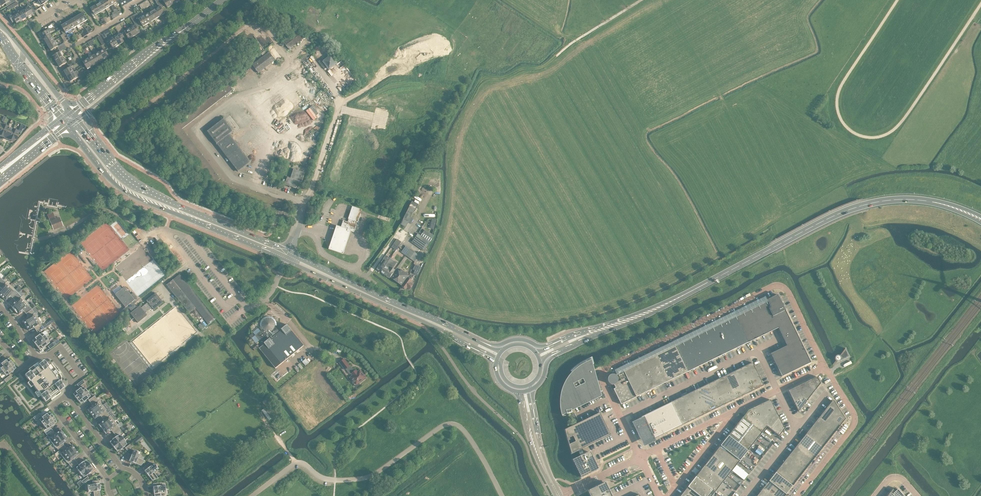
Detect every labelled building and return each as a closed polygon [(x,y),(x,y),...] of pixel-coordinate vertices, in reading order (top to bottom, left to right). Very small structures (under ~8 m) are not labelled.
[(108,0),(103,0),(101,1),(106,9),(111,6),(108,0)] [(118,0),(108,0),(111,6),(114,11),(117,16),(122,14),(120,10),(118,11),(113,4),(119,1),(118,0)] [(160,0),(155,0),(159,7),(157,8),(156,6),(154,7),(155,9),(159,16),(165,13),(162,8),(164,7),(161,1),(160,0)] [(106,9),(101,1),(96,5),(100,12),(106,9)] [(33,14),(33,13),(32,13),(35,11),(30,4),(28,5),(28,7),(23,10),(27,17),(28,16),(28,17),(31,15),(30,14),(31,14),(32,14),(33,14)] [(90,8),(92,11),(90,12),(93,17),(95,16),(95,15),(100,12),(96,5),(90,8)] [(150,12),(154,20),(159,16),(155,9),(150,12)] [(18,13),(22,20),(25,18),(25,17),(26,17),(27,17),(23,10),(18,13)] [(21,20),(22,20),(18,13),(16,11),(14,12),(14,13),(15,15),(12,16),(11,14),(10,14),(9,15),(8,16),(12,22),(15,21),(16,23),(18,24),(19,22),(20,21),(21,20)] [(404,11),(402,15),(410,20),(413,16),(404,11)] [(83,12),(78,16),(82,23),(88,20),(83,12)] [(149,23),(154,20),(150,12),(146,14),(145,13),(143,14),(144,16),(149,23)] [(143,26),(149,23),(144,16),(143,14),(139,16),(137,13),(133,15),(137,22),(139,25),(141,24),(143,26)] [(137,22),(133,15),(131,17),(135,25),(130,28),(134,35),(140,32),(137,27),(139,25),(137,22)] [(402,15),(399,18),(408,24),(410,20),(402,15)] [(78,16),(72,19),(77,26),(80,24),(81,26),(83,25),(82,23),(78,16)] [(399,18),(397,22),(405,28),(408,24),(399,18)] [(74,28),(77,26),(72,19),(70,20),(69,19),(66,21),(67,22),(72,31),(75,30),(74,28)] [(69,39),(67,35),(73,32),(72,31),(67,22),(61,25),(62,26),(66,33),(63,34),(67,40),(69,39)] [(397,22),(394,26),(403,32),(405,28),(397,22)] [(124,37),(121,31),(117,25),(115,26),(119,33),(113,36),(119,45),(124,42),(122,38),(124,37)] [(394,26),(392,30),(400,36),(403,32),(394,26)] [(41,34),(44,40),(52,35),(50,32),(53,31),(51,28),(47,31),(45,27),(43,29),(45,32),(41,34)] [(129,39),(134,35),(130,28),(124,31),(129,39)] [(289,49),(305,37),(299,29),(283,41),(289,49)] [(119,45),(113,36),(108,39),(104,32),(102,34),(109,46),(111,45),(113,48),(119,45)] [(52,35),(44,40),(48,45),(55,41),(52,35)] [(57,47),(59,49),(65,45),(64,42),(58,46),(55,41),(48,45),(51,51),(57,47)] [(374,42),(371,46),(380,51),(383,47),(374,42)] [(65,45),(59,49),(60,51),(53,56),(56,61),(63,57),(60,51),(67,48),(65,45)] [(371,46),(369,49),(377,55),(380,51),(371,46)] [(99,52),(104,59),(109,56),(105,48),(102,50),(100,48),(98,50),(99,52)] [(369,49),(366,53),(375,59),(377,55),(369,49)] [(98,62),(104,59),(99,52),(94,55),(98,62)] [(259,73),(274,60),(269,52),(253,65),(259,73)] [(366,53),(364,57),(373,63),(375,59),(366,53)] [(94,55),(88,58),(93,65),(98,62),(94,55)] [(329,69),(337,63),(331,55),(323,61),(329,69)] [(66,63),(68,65),(75,61),(73,58),(67,62),(63,57),(56,61),(59,67),(66,63)] [(364,57),(361,61),(370,67),(373,63),(364,57)] [(87,69),(93,65),(88,58),(83,61),(87,69)] [(64,71),(67,76),(74,72),(71,66),(76,63),(75,61),(68,65),(69,67),(64,71)] [(74,72),(67,76),(70,82),(80,76),(77,70),(74,72)] [(234,141),(229,134),(233,131),(223,119),(207,131),(238,171),(250,162),(236,144),(237,143),(235,140),(234,141)] [(3,137),(8,139),(13,129),(8,127),(3,137)] [(13,129),(8,139),(13,142),(15,139),(16,140),(18,135),(20,135),(21,132),(13,129)] [(301,182),(304,173),(293,169),(291,178),(287,177),(285,184),(296,188),(298,181),(301,182)] [(352,206),(351,211),(348,219),(349,219),(348,222),(343,220),(341,227),(354,232),(356,225),(356,224),(357,222),(358,222),(362,209),(352,206)] [(406,226),(415,209),(410,206),(401,224),(406,226)] [(50,221),(53,229),(63,226),(59,217),(55,219),(52,213),(48,215),(50,221)] [(343,253),(351,229),(336,224),(328,248),(343,253)] [(434,236),(425,230),(421,236),(430,242),(434,236)] [(418,233),(414,239),(426,247),(430,242),(421,236),(418,233)] [(397,239),(391,247),(396,250),(401,242),(397,239)] [(424,251),(426,247),(414,239),(412,242),(424,251)] [(414,252),(410,258),(414,261),(419,255),(414,252)] [(387,263),(380,272),(389,278),(390,277),(395,270),(393,268),(397,262),(395,261),(394,261),(390,258),(387,263)] [(376,269),(380,272),(387,263),(385,261),(383,264),(380,262),(376,269)] [(396,269),(395,270),(390,277),(402,285),(409,275),(401,269),(399,271),(396,269)] [(208,324),(212,322),(216,318),(180,274),(166,285),(189,313),(195,308),(208,324)] [(410,274),(409,275),(402,285),(401,286),(403,287),(403,288),(404,289),(405,289),(406,289),(407,287),(410,289),(413,284),(411,282),(412,280),(410,279),(412,276),(410,274)] [(0,283),(0,287),(1,288),(0,288),(0,296),(1,296),(10,285),(6,282),(3,280),(0,283)] [(15,289),(10,285),(1,296),(5,300),(10,296),(13,298),(18,293),(15,290),(15,289)] [(115,293),(121,288),(119,285),(113,290),(115,293)] [(126,310),(129,308),(130,309),(135,305),(134,304),(136,302),(134,300),(137,297),(133,292),(130,294),(125,288),(122,287),(114,294),(125,307),(120,311),(122,313),(126,310)] [(18,293),(13,298),(15,301),(10,305),(12,307),(14,310),(25,300),(22,296),(21,296),(18,293)] [(151,296),(150,297),(146,300),(147,302),(146,303),(144,305),(142,306),(141,308),(139,306),(137,307),(135,305),(130,309),(132,311),(130,313),(137,322),(146,315),(145,313),(150,309),(152,308),(153,310),(157,306),(158,306),(163,302),(162,301),(155,293),(151,296)] [(771,353),(778,369),(807,355),(786,311),(778,295),(735,315),(748,342),(778,328),(787,346),(771,353)] [(29,305),(25,300),(14,310),(16,313),(17,313),(18,314),(23,310),(26,313),(32,309),(29,305)] [(32,309),(26,313),(28,317),(22,320),(25,325),(38,318),(35,313),(34,313),(32,309)] [(735,315),(727,319),(740,346),(748,342),(735,315)] [(41,323),(38,318),(25,325),(28,330),(34,327),(36,330),(42,326),(40,323),(41,323)] [(269,318),(268,318),(266,318),(265,319),(264,319),(263,320),(263,321),(262,323),(262,324),(262,326),(260,327),(261,330),(260,331),(257,334),(255,335),(259,341),(262,344),(264,343),(265,343),(259,348),(275,368),(281,363),(300,348),(304,345),(292,330),(291,330),(292,330),(287,324),(281,329),(282,330),(279,332),(279,331),(276,328),(274,326),(275,325),(275,324),(274,323),(274,322),(273,320),(272,320),(271,319),(270,318),(269,318)] [(727,319),(720,323),(733,350),(740,346),(727,319)] [(720,323),(712,327),(725,353),(733,350),(720,323)] [(712,327),(705,330),(718,357),(725,353),(712,327)] [(705,330),(697,334),(710,361),(718,357),(705,330)] [(35,345),(46,337),(44,335),(42,333),(40,334),(39,334),(34,338),(32,340),(34,342),(33,343),(35,345)] [(697,334),(689,338),(702,365),(710,361),(697,334)] [(46,337),(35,345),(37,348),(38,348),(40,350),(42,348),(47,345),(47,344),(49,342),(48,340),(46,337)] [(689,338),(682,341),(695,368),(702,365),(689,338)] [(674,345),(687,372),(695,368),(682,341),(674,345)] [(668,381),(687,372),(674,345),(655,354),(668,381)] [(849,356),(845,349),(846,348),(845,348),(839,356),(839,355),(838,355),(837,355),(836,355),(836,356),(835,356),(835,357),(835,358),(835,359),(835,360),(836,360),(836,361),(837,361),(838,361),(839,361),(840,361),(840,360),(841,361),(849,356)] [(649,390),(668,381),(655,354),(636,363),(649,390)] [(811,362),(807,355),(778,369),(782,377),(810,363),(811,362)] [(0,368),(2,371),(12,363),(10,360),(10,361),(8,358),(6,360),(1,364),(0,365),(0,368)] [(345,369),(349,366),(344,359),(339,362),(345,369)] [(64,387),(59,380),(55,375),(53,372),(49,367),(44,360),(39,364),(37,362),(28,369),(29,371),(24,375),(25,375),(24,375),(29,381),(27,383),(31,387),(33,386),(37,391),(34,392),(38,397),(40,395),(45,402),(50,398),(51,400),(60,393),(59,391),(64,387)] [(593,369),(591,365),(590,360),(587,362),(587,361),(585,362),(585,363),(584,363),(583,364),(578,367),(576,369),(573,371),(572,373),(570,374),(569,375),(567,379),(566,381),(565,382),(564,384),(563,386),(562,388),(570,391),(591,380),(591,381),(595,379),(591,370),(592,369),(592,370),(593,369)] [(743,367),(754,390),(764,385),(752,362),(743,367)] [(14,365),(12,363),(2,371),(4,373),(6,376),(8,374),(9,374),(14,370),(13,370),(16,368),(14,366),(14,365)] [(619,373),(615,375),(614,375),(613,375),(612,375),(611,375),(610,375),(609,376),(609,377),(608,377),(608,378),(608,379),(608,380),(608,381),(608,382),(609,383),(610,384),(611,384),(612,385),(613,385),(614,385),(615,388),(613,389),(621,404),(649,390),(636,363),(618,372),(619,373)] [(735,371),(746,394),(754,390),(743,367),(735,371)] [(357,371),(356,370),(351,373),(352,375),(350,377),(353,382),(353,383),(356,386),(359,384),(359,383),(366,377),(360,369),(357,371)] [(724,376),(735,399),(746,394),(735,371),(724,376)] [(714,381),(725,404),(735,399),(724,376),(714,381)] [(811,379),(816,389),(820,383),(817,377),(811,379)] [(806,382),(812,395),(816,389),(811,379),(806,382)] [(562,415),(566,414),(572,412),(571,409),(570,407),(597,394),(591,381),(591,380),(570,391),(562,388),(562,390),(561,392),(561,393),(560,396),(560,398),(560,400),(560,402),(560,404),(560,406),(560,408),(560,410),(561,411),(561,413),(561,414),(562,415)] [(725,404),(714,381),(707,385),(718,408),(725,404)] [(807,400),(812,395),(806,382),(800,385),(803,391),(806,397),(807,400)] [(699,388),(710,411),(718,408),(707,385),(699,388)] [(788,391),(791,396),(803,391),(800,385),(788,391)] [(76,399),(87,391),(85,388),(84,389),(83,386),(80,388),(75,392),(73,394),(75,396),(74,396),(76,399)] [(699,388),(682,397),(693,420),(710,411),(699,388)] [(89,393),(87,391),(76,399),(78,401),(79,401),(80,403),(83,402),(88,398),(90,396),(88,394),(89,393)] [(791,396),(794,402),(806,397),(803,391),(791,396)] [(693,420),(682,397),(676,399),(688,422),(693,420)] [(807,400),(806,397),(794,402),(798,411),(807,400)] [(99,400),(98,401),(96,398),(90,403),(92,405),(87,409),(91,414),(102,405),(99,400)] [(688,422),(676,399),(671,402),(682,425),(688,422)] [(748,411),(755,416),(774,407),(770,399),(748,410),(748,411)] [(818,418),(835,432),(844,420),(845,419),(843,416),(844,416),(840,411),(838,408),(839,408),(835,403),(833,400),(832,402),(818,418)] [(682,425),(671,402),(638,418),(641,425),(637,427),(643,439),(647,437),(649,441),(682,425)] [(91,414),(94,419),(99,415),(102,417),(108,413),(106,410),(102,405),(91,414)] [(264,408),(271,418),(275,415),(268,405),(264,408)] [(778,415),(774,407),(755,416),(762,422),(778,415)] [(748,411),(743,417),(762,433),(767,426),(762,422),(755,416),(748,411)] [(39,419),(41,422),(43,424),(53,416),(51,414),(49,412),(47,414),(46,413),(41,417),(42,417),(39,419)] [(611,435),(600,413),(600,412),(578,423),(565,430),(572,454),(611,435)] [(110,416),(108,413),(102,417),(104,420),(98,424),(100,427),(101,427),(102,429),(114,420),(110,415),(110,416)] [(767,426),(769,428),(782,422),(778,415),(762,422),(767,426)] [(55,419),(53,416),(43,424),(45,427),(47,429),(49,427),(49,428),(54,424),(54,423),(57,422),(55,419)] [(757,439),(762,433),(743,417),(738,424),(757,439)] [(814,423),(831,437),(835,432),(818,418),(814,423)] [(113,432),(119,428),(117,425),(114,420),(102,429),(103,430),(103,431),(105,434),(111,430),(113,432)] [(785,429),(782,422),(769,428),(779,436),(785,429)] [(811,428),(827,441),(831,437),(814,423),(811,428)] [(751,446),(757,439),(738,424),(732,431),(751,446)] [(805,435),(822,448),(827,441),(811,428),(805,435)] [(55,434),(53,431),(47,436),(49,438),(49,439),(52,443),(64,434),(62,431),(62,432),(60,430),(55,434)] [(732,431),(728,436),(748,451),(751,446),(732,431)] [(66,437),(64,434),(52,443),(56,448),(58,450),(64,446),(62,443),(67,439),(66,437)] [(113,447),(123,439),(121,436),(121,437),(119,434),(117,436),(111,439),(112,440),(109,442),(111,444),(113,447)] [(799,443),(816,456),(822,448),(805,435),(799,443)] [(744,456),(748,451),(728,436),(724,440),(744,456)] [(124,446),(127,444),(125,442),(125,441),(123,439),(113,447),(115,449),(117,451),(119,450),(125,446),(124,446)] [(724,440),(720,445),(740,461),(744,456),(724,440)] [(795,448),(812,461),(816,456),(799,443),(795,448)] [(60,453),(64,458),(75,449),(72,445),(71,445),(66,448),(64,446),(58,450),(60,453)] [(736,466),(740,461),(720,445),(717,450),(736,466)] [(795,448),(790,454),(807,468),(812,461),(795,448)] [(68,462),(70,465),(76,461),(74,458),(79,454),(78,454),(79,454),(75,449),(64,458),(67,463),(68,462)] [(140,452),(133,450),(131,454),(131,455),(128,453),(126,459),(129,460),(129,461),(135,464),(135,463),(135,464),(135,463),(141,466),(145,460),(138,457),(140,452)] [(732,471),(736,466),(717,450),(713,455),(732,471)] [(581,477),(599,469),(590,451),(573,460),(581,477)] [(785,461),(801,474),(807,468),(790,454),(785,461)] [(732,471),(713,455),(709,460),(728,476),(732,471)] [(78,465),(76,467),(78,470),(77,470),(79,472),(90,464),(88,462),(87,462),(86,460),(83,462),(83,461),(78,465)] [(724,481),(728,476),(709,460),(705,465),(724,481)] [(781,466),(798,479),(801,474),(785,461),(781,466)] [(151,465),(149,462),(142,468),(144,470),(144,471),(148,476),(149,476),(152,481),(158,478),(154,472),(158,469),(154,463),(151,465)] [(91,467),(90,464),(79,472),(81,475),(83,477),(86,475),(86,476),(91,472),(91,471),(93,470),(91,467)] [(705,465),(701,470),(720,485),(724,481),(705,465)] [(775,473),(792,486),(798,479),(781,466),(775,473)] [(715,492),(720,485),(701,470),(696,477),(715,492)] [(769,481),(786,494),(792,486),(775,473),(769,481)] [(688,487),(700,495),(712,495),(715,492),(696,477),(688,487)] [(87,485),(88,492),(93,491),(94,495),(100,495),(100,491),(100,490),(99,483),(98,480),(92,481),(92,484),(87,485)] [(769,481),(764,487),(774,495),(784,495),(786,494),(769,481)] [(161,482),(153,483),(153,486),(153,487),(153,494),(154,494),(154,495),(161,495),(160,493),(161,493),(166,492),(165,485),(162,485),(161,482)] [(612,495),(605,482),(588,491),(590,495),(612,495)] [(688,487),(684,492),(689,495),(700,495),(688,487)] [(757,495),(758,495),(774,495),(764,487),(757,495)]
